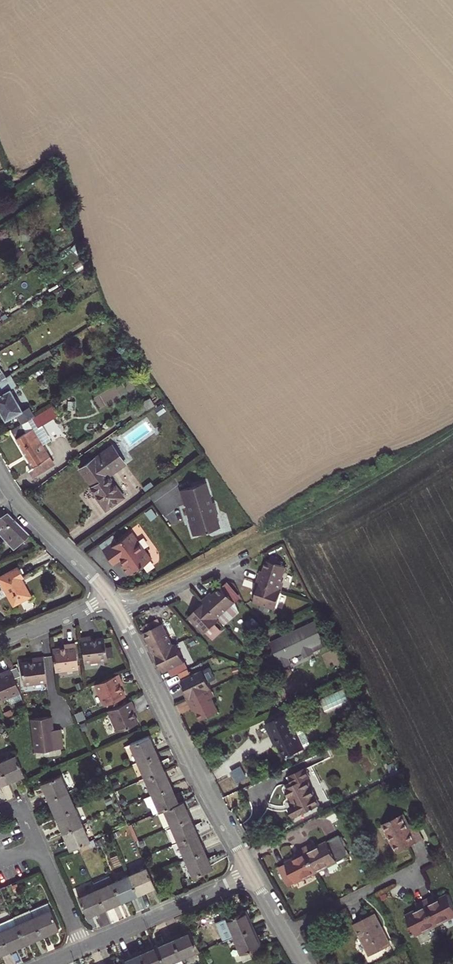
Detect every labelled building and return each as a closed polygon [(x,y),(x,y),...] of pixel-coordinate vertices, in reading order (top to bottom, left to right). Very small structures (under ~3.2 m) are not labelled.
[(55,274),(58,279),(63,276),(60,271),(55,274)] [(56,290),(60,296),(65,292),(62,287),(56,290)] [(5,420),(16,414),(21,424),(24,422),(34,416),(28,407),(22,411),(7,384),(53,356),(49,350),(6,377),(0,380),(0,412),(5,420)] [(124,382),(124,393),(132,393),(132,382),(124,382)] [(150,399),(129,413),(133,419),(135,418),(144,412),(154,406),(150,399)] [(32,419),(37,428),(59,415),(54,407),(32,419)] [(135,418),(138,423),(147,416),(144,412),(135,418)] [(24,422),(21,424),(11,431),(33,468),(29,470),(34,477),(53,465),(32,429),(26,433),(23,427),(26,425),(24,422)] [(95,494),(106,510),(123,497),(108,476),(125,464),(112,446),(80,468),(92,486),(97,493),(95,494)] [(205,484),(180,491),(193,537),(220,529),(216,515),(219,514),(214,503),(211,504),(205,484)] [(29,535),(8,514),(0,518),(0,530),(16,546),(29,535)] [(0,530),(0,535),(13,550),(16,546),(0,530)] [(134,541),(128,534),(100,554),(109,566),(116,561),(120,567),(118,568),(125,578),(148,561),(141,551),(139,552),(133,544),(134,541)] [(263,574),(260,573),(257,582),(280,590),(283,581),(288,566),(285,565),(276,563),(277,560),(278,558),(272,556),(270,561),(268,560),(263,574)] [(31,596),(21,578),(24,577),(18,567),(0,577),(0,581),(14,606),(31,596)] [(257,582),(254,592),(257,593),(254,602),(276,609),(282,591),(280,590),(257,582)] [(225,613),(237,602),(223,587),(212,597),(210,594),(202,601),(218,619),(225,613)] [(190,616),(206,633),(220,621),(218,619),(202,601),(195,607),(197,610),(190,616)] [(148,647),(152,656),(174,645),(163,623),(161,624),(158,618),(142,626),(151,645),(148,647)] [(270,643),(282,669),(291,665),(288,659),(302,652),(305,658),(313,654),(320,650),(317,645),(324,642),(321,636),(319,631),(315,623),(270,643)] [(84,663),(107,660),(104,638),(92,639),(89,640),(89,636),(81,637),(84,663)] [(185,662),(189,660),(181,642),(177,644),(185,662)] [(53,649),(55,671),(79,668),(75,643),(67,643),(68,647),(64,648),(53,649)] [(169,670),(172,677),(188,669),(185,662),(177,644),(174,645),(152,656),(156,665),(160,663),(164,672),(169,670)] [(242,659),(246,663),(251,658),(248,654),(242,659)] [(21,663),(24,685),(47,682),(44,656),(36,658),(36,661),(33,662),(21,663)] [(1,676),(0,677),(0,696),(2,700),(20,692),(10,669),(3,672),(4,675),(1,676)] [(339,673),(341,679),(351,675),(348,669),(339,673)] [(187,689),(184,691),(188,700),(209,689),(212,688),(204,671),(183,681),(187,689)] [(119,674),(94,685),(105,707),(126,697),(121,686),(125,685),(119,674)] [(341,679),(344,684),(353,680),(351,675),(341,679)] [(195,707),(201,720),(220,711),(214,698),(209,689),(188,700),(192,708),(195,707)] [(132,700),(108,711),(117,732),(138,723),(133,712),(132,709),(135,708),(132,700)] [(279,744),(285,757),(287,756),(293,754),(304,749),(303,748),(305,747),(306,749),(312,746),(305,732),(302,730),(299,732),(298,730),(296,732),(288,715),(267,724),(271,735),(274,733),(279,744)] [(51,716),(31,719),(35,751),(63,748),(61,732),(53,733),(53,730),(51,716)] [(149,736),(130,745),(138,762),(157,753),(149,736)] [(164,770),(157,753),(138,762),(145,778),(164,770)] [(16,755),(0,762),(0,765),(7,782),(24,774),(16,755)] [(391,768),(394,774),(399,771),(396,766),(391,768)] [(152,794),(171,786),(164,770),(145,778),(152,794)] [(216,782),(231,811),(248,802),(233,773),(216,782)] [(49,800),(68,791),(60,775),(41,783),(49,800)] [(290,808),(295,818),(320,805),(307,779),(287,789),(295,806),(290,808)] [(152,794),(160,811),(164,809),(179,803),(171,786),(152,794)] [(56,816),(75,808),(68,791),(49,800),(56,816)] [(179,803),(164,809),(171,826),(191,818),(183,801),(179,803)] [(56,816),(63,833),(82,824),(75,808),(56,816)] [(397,852),(423,839),(417,826),(411,829),(404,814),(383,824),(397,852)] [(191,818),(171,826),(179,842),(198,834),(191,818)] [(71,849),(90,841),(82,824),(63,833),(71,849)] [(179,842),(186,858),(205,850),(198,834),(179,842)] [(317,872),(350,856),(345,845),(341,837),(340,835),(314,848),(312,844),(304,847),(317,872)] [(279,867),(287,883),(294,880),(296,883),(317,872),(304,847),(297,851),(299,855),(286,862),(286,864),(279,867)] [(186,858),(194,876),(213,868),(205,850),(186,858)] [(147,867),(129,875),(138,894),(155,886),(147,867)] [(113,882),(121,901),(138,894),(129,875),(127,869),(111,877),(113,882)] [(113,882),(96,889),(105,908),(121,901),(113,882)] [(96,889),(79,897),(87,916),(105,908),(96,889)] [(452,917),(452,904),(448,894),(434,901),(432,896),(425,900),(438,925),(452,917)] [(406,915),(416,936),(438,925),(425,900),(417,904),(419,908),(406,915)] [(30,911),(41,936),(59,928),(48,902),(30,911)] [(244,910),(226,919),(233,937),(252,928),(244,910)] [(30,911),(13,918),(24,944),(41,936),(30,911)] [(354,924),(370,956),(391,945),(375,913),(354,924)] [(13,918),(0,924),(0,932),(8,951),(24,944),(13,918)] [(252,928),(233,937),(241,955),(260,946),(252,928)] [(199,950),(190,931),(173,939),(181,958),(199,950)] [(8,951),(0,932),(0,954),(8,951)] [(173,939),(156,946),(164,963),(183,963),(181,958),(173,939)] [(156,946),(140,953),(144,963),(164,963),(156,946)] [(140,953),(123,960),(125,963),(144,963),(140,953)]
